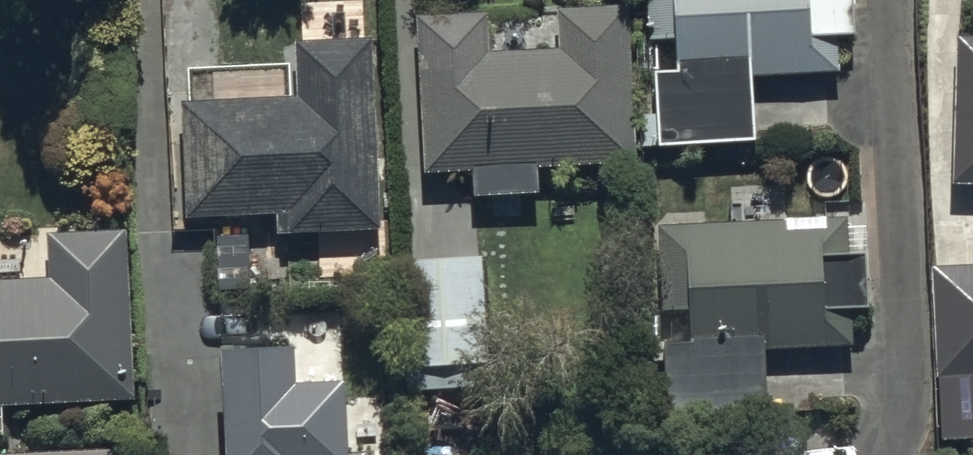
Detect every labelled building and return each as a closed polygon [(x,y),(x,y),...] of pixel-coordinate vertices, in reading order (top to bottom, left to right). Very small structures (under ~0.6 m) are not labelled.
[(647,52),(673,51),(674,75),(652,76),(653,122),(640,123),(641,151),(657,150),(657,158),(754,154),(751,88),(840,84),(839,52),(853,51),(851,0),(645,0),(647,52)] [(557,19),(558,61),(417,66),(421,184),(636,176),(630,16),(557,19)] [(956,46),(954,192),(972,192),(972,46),(956,46)] [(298,105),(179,110),(184,229),(285,225),(286,246),(380,242),(371,47),(295,51),(298,105)] [(864,227),(662,230),(663,317),(686,317),(687,359),(665,359),(666,430),(764,429),(763,359),(851,358),(850,322),(866,322),(864,227)] [(7,451),(6,418),(139,413),(132,240),(51,243),(53,289),(0,291),(0,451),(7,451)] [(487,268),(393,270),(395,380),(490,377),(487,268)] [(929,275),(939,449),(972,447),(972,272),(929,275)] [(221,376),(225,454),(352,454),(349,406),(298,409),(296,372),(221,376)]
